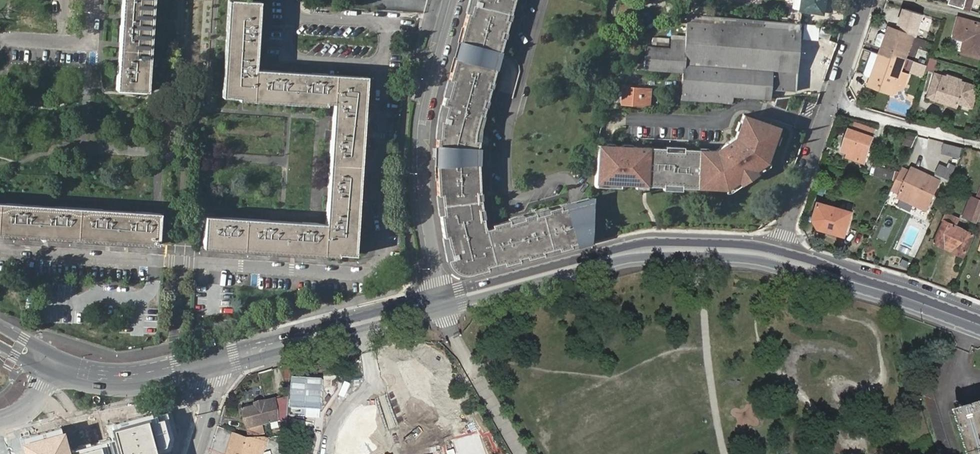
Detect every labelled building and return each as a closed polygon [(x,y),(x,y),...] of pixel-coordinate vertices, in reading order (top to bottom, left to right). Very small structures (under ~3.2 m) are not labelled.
[(127,24),(119,23),(117,42),(126,42),(123,65),(116,65),(114,88),(142,90),(146,90),(148,66),(137,66),(138,58),(139,57),(140,43),(149,44),(150,25),(140,25),(140,16),(142,16),(143,2),(141,2),(141,0),(128,0),(127,24)] [(119,23),(127,24),(128,0),(120,0),(119,23)] [(152,0),(141,0),(141,2),(143,2),(142,16),(140,16),(140,25),(150,25),(152,0)] [(258,2),(230,0),(228,32),(232,32),(237,32),(236,41),(234,42),(233,55),(236,56),(235,65),(229,64),(228,87),(260,89),(259,96),(277,97),(277,92),(286,92),(286,94),(300,95),(300,93),(309,94),(308,99),(332,100),(331,108),(339,109),(337,141),(329,140),(328,157),(326,187),(334,188),(332,220),(324,220),(324,224),(300,222),(300,230),(267,228),(268,220),(221,217),(220,225),(204,224),(203,238),(211,238),(211,237),(219,237),(218,242),(267,245),(267,240),(275,241),(275,243),(291,244),(291,242),(299,242),(299,247),(316,248),(316,243),(323,243),(348,245),(349,221),(341,221),(341,211),(343,212),(344,198),(342,197),(343,188),(351,189),(354,142),(346,141),(347,132),(348,132),(349,118),(347,118),(348,109),(356,110),(358,86),(333,85),(326,85),(327,75),(310,74),(310,80),(277,78),(278,72),(254,70),(254,66),(246,66),(249,33),(256,34),(258,2)] [(515,0),(471,0),(470,3),(473,4),(471,13),(468,12),(464,27),(467,28),(463,43),(498,52),(503,31),(506,32),(510,21),(510,20),(507,19),(509,12),(510,6),(513,6),(515,0)] [(800,10),(822,13),(824,0),(802,0),(800,10)] [(946,2),(968,8),(971,0),(946,0),(946,2)] [(924,15),(904,8),(898,27),(914,33),(918,35),(924,15)] [(800,23),(687,15),(684,37),(671,36),(669,49),(644,47),(644,57),(636,56),(635,69),(682,73),(681,92),(731,96),(769,99),(770,90),(795,92),(800,23)] [(952,35),(963,38),(960,50),(979,56),(979,51),(979,23),(957,16),(952,35)] [(898,27),(889,24),(886,33),(882,45),(882,46),(887,48),(885,53),(882,52),(881,55),(890,58),(892,54),(894,54),(895,53),(906,57),(914,33),(898,27)] [(502,53),(508,32),(506,32),(503,31),(498,52),(501,53),(502,53)] [(880,31),(878,32),(875,41),(876,43),(882,45),(886,33),(880,31)] [(254,66),(256,34),(249,33),(246,66),(254,66)] [(117,42),(116,65),(123,65),(126,42),(117,42)] [(497,67),(501,53),(498,52),(463,43),(460,42),(456,56),(459,57),(494,66),(497,67)] [(137,66),(148,66),(149,44),(140,43),(139,57),(138,58),(137,66)] [(882,46),(879,54),(881,55),(882,52),(885,53),(887,48),(882,46)] [(871,78),(873,79),(881,55),(879,54),(871,52),(864,73),(865,76),(871,78)] [(871,83),(894,91),(906,57),(895,53),(894,54),(892,54),(890,58),(881,55),(873,79),(871,83)] [(491,88),(491,87),(488,87),(494,66),(459,57),(455,72),(452,71),(450,79),(453,80),(448,97),(445,96),(440,113),(439,121),(441,121),(440,137),(437,137),(437,146),(479,149),(480,141),(475,140),(476,132),(478,124),(481,115),(484,115),(486,107),(483,106),(485,99),(488,100),(491,88)] [(492,88),(498,67),(497,67),(494,66),(488,87),(491,87),(491,88),(492,88)] [(953,99),(966,104),(973,84),(957,78),(957,76),(943,71),(942,72),(938,70),(938,71),(930,68),(921,92),(929,95),(929,96),(952,104),(953,99)] [(310,74),(278,72),(277,78),(310,80),(310,74)] [(662,73),(662,81),(676,82),(676,74),(662,73)] [(358,77),(327,75),(326,85),(333,85),(358,86),(358,77)] [(624,88),(623,104),(645,106),(646,89),(624,88)] [(731,96),(681,92),(680,100),(730,104),(731,96)] [(339,109),(331,108),(329,140),(337,141),(339,109)] [(354,142),(356,110),(348,109),(347,118),(349,118),(348,132),(347,132),(346,141),(354,142)] [(711,155),(704,154),(702,190),(731,192),(733,190),(733,188),(768,166),(770,167),(772,165),(779,146),(776,145),(779,137),(782,138),(784,130),(748,117),(745,125),(748,126),(745,134),(742,133),(740,140),(721,152),(712,152),(711,155)] [(850,129),(842,151),(853,155),(851,160),(864,164),(874,138),(850,129)] [(913,148),(917,136),(908,132),(904,144),(913,148)] [(941,153),(952,156),(955,147),(944,144),(941,153)] [(604,145),(597,145),(596,163),(595,183),(604,184),(604,181),(620,182),(620,185),(636,186),(636,184),(648,184),(647,187),(663,188),(664,186),(686,187),(686,189),(702,190),(704,154),(704,151),(688,151),(688,153),(670,152),(670,149),(637,147),(636,150),(627,150),(627,147),(618,146),(618,149),(611,149),(611,146),(604,145)] [(955,147),(952,156),(958,158),(961,148),(955,147)] [(951,180),(956,167),(941,161),(936,173),(951,180)] [(577,242),(568,207),(562,209),(561,206),(560,206),(549,209),(550,212),(537,216),(536,212),(535,213),(524,216),(524,219),(511,222),(510,220),(509,220),(493,224),(493,227),(486,229),(485,226),(484,219),(484,218),(481,218),(480,209),(483,209),(482,209),(481,200),(478,201),(477,193),(480,193),(480,192),(479,178),(479,177),(476,177),(476,162),(440,164),(440,179),(437,179),(438,195),(441,195),(442,204),(443,213),(440,214),(442,229),(444,237),(447,236),(449,247),(446,247),(449,260),(449,263),(451,267),(454,270),(457,272),(461,274),(465,274),(469,274),(489,269),(488,266),(504,262),(505,265),(520,261),(519,258),(527,256),(528,259),(544,254),(543,251),(559,247),(560,250),(572,247),(571,244),(577,242)] [(893,183),(890,189),(899,193),(897,196),(925,209),(930,198),(931,198),(939,181),(910,167),(908,171),(901,167),(895,180),(893,183)] [(871,177),(890,182),(891,179),(893,175),(892,174),(873,169),(871,177)] [(979,213),(979,184),(975,196),(970,194),(962,216),(977,222),(979,213)] [(334,188),(326,187),(324,220),(332,220),(334,188)] [(349,221),(351,189),(343,188),(342,197),(344,198),(343,212),(341,211),(341,221),(349,221)] [(592,228),(594,197),(579,201),(587,230),(592,228)] [(591,242),(592,228),(587,230),(579,201),(568,204),(567,204),(568,207),(577,242),(578,245),(591,242)] [(820,202),(813,219),(818,227),(845,236),(852,214),(820,202)] [(158,213),(155,213),(134,212),(133,218),(101,216),(102,210),(55,206),(54,213),(22,211),(23,204),(5,203),(0,203),(0,227),(21,229),(21,224),(29,224),(29,226),(43,227),(43,225),(53,226),(52,231),(100,234),(100,229),(108,229),(108,231),(124,232),(124,231),(132,231),(132,236),(156,238),(158,213)] [(54,213),(55,206),(23,204),(22,211),(54,213)] [(133,218),(134,212),(102,210),(101,216),(133,218)] [(220,225),(221,217),(204,216),(204,224),(220,225)] [(956,222),(943,217),(941,222),(943,223),(935,246),(965,257),(973,234),(954,227),(956,222)] [(300,230),(300,222),(268,220),(267,228),(300,230)] [(249,431),(279,423),(279,411),(276,399),(266,402),(265,401),(254,404),(255,406),(243,410),(249,431)] [(956,413),(967,453),(979,453),(979,407),(956,413)] [(68,449),(70,453),(157,453),(170,449),(173,436),(167,412),(110,427),(113,438),(68,449)] [(21,442),(24,453),(70,453),(68,449),(64,430),(21,442)] [(230,453),(263,453),(265,447),(259,445),(262,436),(247,437),(237,433),(230,453)] [(259,445),(265,447),(269,436),(262,436),(259,445)]
